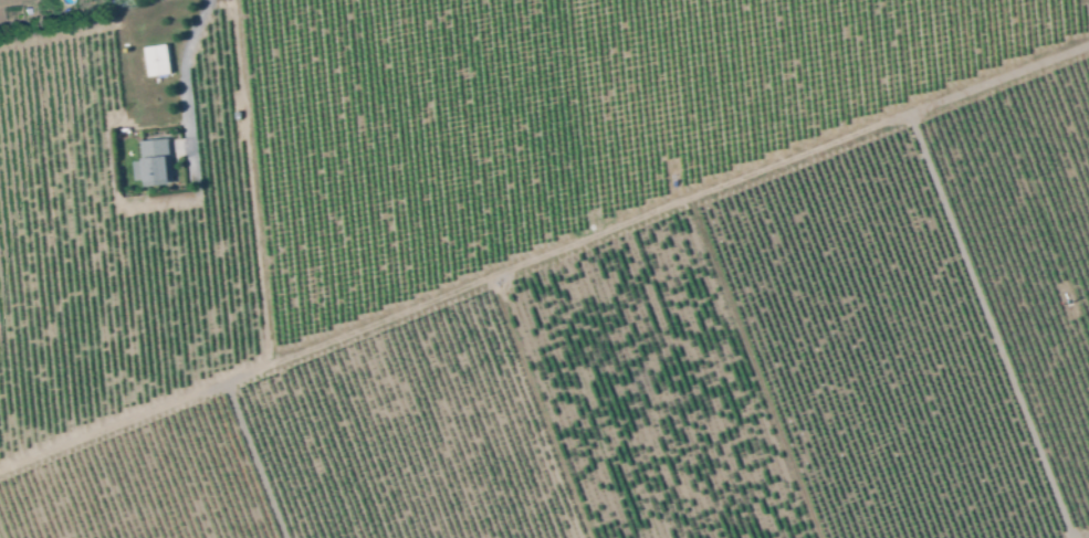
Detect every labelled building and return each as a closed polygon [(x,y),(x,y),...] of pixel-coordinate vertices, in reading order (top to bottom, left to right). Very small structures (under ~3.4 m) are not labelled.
[(150,77),(146,49),(168,45),(171,74),(150,77)] [(145,181),(142,143),(169,140),(172,179),(145,181)]
